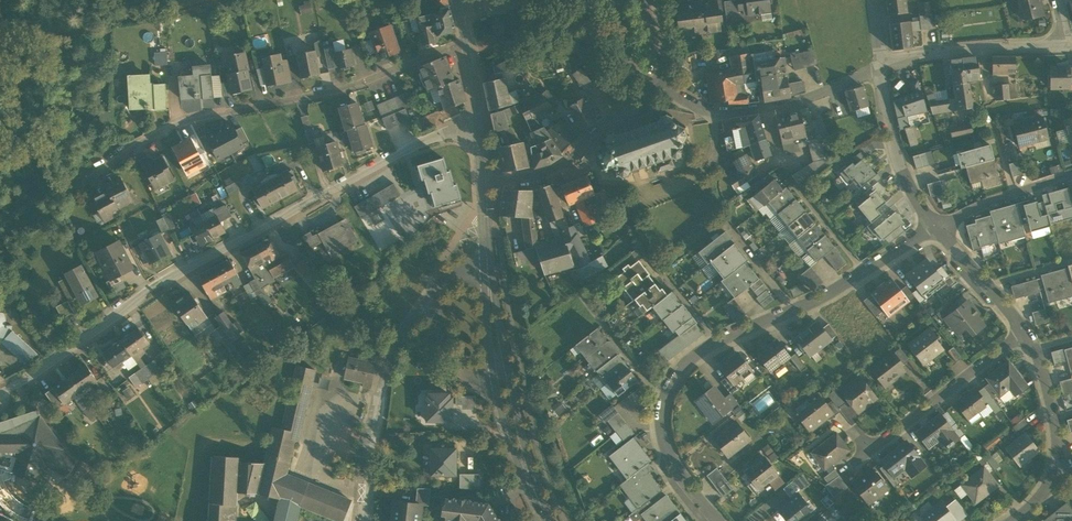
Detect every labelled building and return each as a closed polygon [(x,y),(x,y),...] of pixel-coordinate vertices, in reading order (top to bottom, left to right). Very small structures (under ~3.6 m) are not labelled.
[(310,0),(309,0),(303,1),(304,5),(299,6),(301,15),(312,12),(310,0)] [(438,13),(450,10),(447,0),(435,0),(437,6),(438,13)] [(725,11),(724,1),(724,0),(716,0),(716,1),(717,1),(718,12),(721,12),(725,11)] [(724,1),(725,11),(726,21),(740,19),(738,10),(737,0),(734,0),(724,1)] [(759,16),(762,12),(769,12),(768,4),(772,3),(771,0),(743,0),(745,9),(748,8),(749,14),(756,13),(759,16)] [(889,16),(907,13),(905,1),(913,0),(887,0),(889,16)] [(1025,20),(1044,16),(1040,0),(1020,0),(1025,20)] [(716,1),(697,4),(701,32),(721,30),(720,25),(719,20),(722,19),(721,12),(718,12),(717,1),(716,1)] [(918,3),(920,16),(930,14),(929,2),(918,3)] [(250,4),(241,6),(243,13),(251,10),(250,4)] [(681,35),(701,32),(697,4),(678,7),(679,17),(677,17),(678,25),(680,25),(681,30),(681,35)] [(429,8),(430,14),(432,14),(438,13),(437,6),(429,8)] [(455,32),(450,10),(438,13),(432,14),(437,36),(455,32)] [(433,37),(437,36),(432,14),(430,14),(418,17),(425,44),(434,42),(433,37)] [(920,16),(922,30),(936,28),(934,14),(930,14),(920,16)] [(890,24),(893,50),(903,49),(913,47),(910,22),(890,24)] [(371,38),(371,39),(376,52),(378,59),(399,52),(390,26),(384,28),(383,28),(380,26),(377,27),(376,30),(376,31),(374,31),(375,35),(374,37),(371,38)] [(370,54),(376,52),(371,39),(365,41),(370,54)] [(316,51),(317,57),(325,56),(322,40),(319,40),(314,43),(316,51)] [(324,50),(329,69),(338,67),(335,53),(335,52),(334,47),(324,50)] [(338,67),(339,69),(355,65),(351,49),(335,52),(335,53),(338,67)] [(774,50),(765,52),(766,60),(772,59),(775,59),(774,50)] [(154,52),(155,66),(168,65),(167,51),(154,52)] [(299,68),(301,78),(311,76),(319,74),(318,66),(317,57),(316,51),(297,54),(300,68),(299,68)] [(226,56),(230,73),(246,70),(247,71),(249,70),(245,52),(236,54),(236,53),(234,54),(235,54),(226,56)] [(765,52),(751,54),(753,63),(766,60),(765,52)] [(798,62),(800,71),(818,67),(814,52),(798,56),(797,56),(798,62)] [(731,65),(732,69),(733,69),(754,65),(753,63),(751,54),(750,53),(730,57),(731,65)] [(263,68),(267,86),(285,82),(285,80),(281,61),(280,54),(269,56),(271,66),(263,68)] [(430,91),(438,88),(455,81),(445,56),(419,67),(429,91),(430,91)] [(992,57),(992,75),(996,75),(996,72),(1015,72),(1015,56),(992,57)] [(762,84),(764,101),(790,96),(788,87),(789,87),(788,83),(787,78),(784,57),(775,59),(772,59),(775,80),(761,82),(762,84)] [(975,57),(962,58),(966,81),(979,79),(975,57)] [(949,60),(953,85),(966,83),(966,81),(962,58),(949,60)] [(493,67),(495,74),(502,73),(509,71),(514,69),(512,63),(511,59),(493,67)] [(757,84),(757,85),(762,84),(761,82),(775,80),(772,59),(766,60),(753,63),(754,65),(757,84)] [(281,61),(285,80),(292,79),(287,60),(281,61)] [(196,68),(197,76),(211,74),(210,65),(193,67),(193,69),(196,68)] [(753,82),(753,85),(757,84),(754,65),(733,69),(734,83),(750,80),(750,82),(753,82)] [(1050,67),(1051,88),(1063,88),(1063,85),(1071,85),(1070,68),(1070,67),(1050,67)] [(261,87),(267,86),(263,68),(256,69),(261,87)] [(572,75),(586,93),(594,87),(581,68),(572,75)] [(747,95),(746,95),(737,97),(735,87),(734,83),(733,69),(732,69),(706,74),(710,101),(711,103),(727,101),(728,101),(728,103),(729,105),(741,104),(748,103),(747,95)] [(251,90),(247,71),(246,70),(230,73),(228,74),(229,81),(232,94),(251,90)] [(180,78),(183,100),(184,100),(183,96),(194,94),(195,99),(197,98),(197,94),(202,94),(203,98),(203,100),(214,98),(212,76),(211,74),(197,76),(194,76),(180,78)] [(212,76),(214,98),(222,97),(221,83),(219,75),(212,76)] [(129,77),(130,86),(147,85),(146,76),(129,77)] [(459,79),(455,81),(438,88),(442,101),(445,110),(466,101),(459,79)] [(511,105),(511,104),(508,93),(503,79),(496,80),(483,83),(489,111),(511,105)] [(909,82),(912,93),(920,91),(917,80),(909,82)] [(221,83),(224,96),(232,94),(229,81),(221,83)] [(792,86),(794,95),(804,93),(802,81),(788,83),(789,87),(792,86)] [(968,83),(966,83),(953,85),(955,98),(950,99),(951,111),(952,111),(973,108),(968,83)] [(155,106),(155,110),(167,110),(165,84),(147,85),(130,86),(130,105),(145,104),(145,107),(155,106)] [(995,85),(997,100),(1017,98),(1016,93),(1008,94),(1007,84),(995,85)] [(744,85),(735,87),(737,97),(746,95),(744,85)] [(845,91),(852,111),(868,106),(862,86),(845,91)] [(438,88),(430,91),(434,104),(442,101),(438,88)] [(516,90),(508,93),(511,104),(519,100),(517,93),(516,90)] [(519,100),(520,103),(526,100),(522,90),(517,93),(519,100)] [(546,90),(541,95),(552,107),(558,102),(546,90)] [(905,116),(907,116),(926,112),(925,106),(920,91),(912,93),(900,98),(905,116)] [(377,105),(382,118),(405,109),(412,106),(407,93),(377,105)] [(539,93),(526,100),(520,103),(518,104),(521,111),(531,133),(539,129),(532,114),(543,109),(546,114),(554,109),(552,107),(541,95),(539,93)] [(927,96),(932,114),(951,111),(950,99),(936,101),(933,94),(927,96)] [(596,122),(589,109),(585,103),(582,98),(568,108),(582,131),(596,122)] [(893,100),(897,118),(905,116),(900,98),(893,100)] [(591,100),(585,103),(589,109),(595,106),(591,100)] [(374,110),(372,101),(363,104),(366,112),(374,110)] [(346,130),(349,129),(363,125),(357,102),(340,107),(346,130)] [(518,104),(504,110),(506,117),(521,111),(518,104)] [(806,137),(816,135),(813,125),(808,107),(800,110),(806,137)] [(387,130),(410,120),(405,109),(382,118),(387,130)] [(775,115),(785,151),(796,148),(795,143),(807,140),(806,137),(800,110),(800,109),(775,115)] [(504,129),(509,128),(503,110),(490,114),(495,133),(504,129)] [(111,111),(109,111),(100,111),(99,123),(110,125),(111,111)] [(621,179),(623,179),(623,177),(627,176),(628,178),(630,176),(628,174),(629,172),(630,174),(640,171),(639,168),(645,166),(646,169),(655,166),(657,171),(656,172),(656,173),(657,172),(657,173),(659,173),(659,172),(665,170),(667,170),(666,169),(673,167),(673,168),(674,167),(675,166),(674,166),(672,160),(671,157),(674,159),(674,161),(676,161),(676,158),(680,158),(681,159),(682,158),(681,156),(683,153),(685,153),(685,151),(683,151),(682,148),(683,147),(682,145),(682,143),(684,145),(685,144),(683,142),(686,136),(689,136),(689,135),(686,135),(684,130),(686,127),(685,126),(683,128),(678,125),(678,123),(676,123),(676,126),(675,126),(675,124),(675,122),(672,122),(671,118),(673,117),(672,116),(670,118),(667,115),(667,113),(666,113),(665,115),(662,116),(660,115),(659,116),(661,117),(659,120),(658,118),(656,119),(657,121),(651,123),(650,121),(648,121),(649,124),(643,126),(642,124),(640,124),(641,127),(635,129),(634,126),(632,127),(633,129),(626,132),(626,129),(624,130),(625,132),(619,134),(618,132),(616,132),(617,135),(614,133),(614,131),(613,131),(612,133),(609,135),(607,133),(606,134),(608,136),(606,139),(604,139),(604,141),(606,141),(607,144),(605,146),(607,147),(608,150),(600,153),(599,151),(597,152),(598,154),(597,154),(598,155),(595,156),(596,158),(598,157),(603,167),(600,168),(601,171),(604,170),(605,172),(607,171),(606,169),(613,166),(614,168),(613,170),(616,170),(617,173),(615,175),(617,177),(618,175),(621,177),(621,179)] [(301,117),(305,130),(312,128),(308,115),(301,117)] [(733,136),(735,149),(743,147),(750,145),(766,139),(761,124),(758,115),(731,119),(733,136)] [(900,130),(905,128),(910,127),(907,116),(905,116),(897,118),(900,130)] [(1013,125),(1018,146),(1019,146),(1019,143),(1033,139),(1034,142),(1048,138),(1043,117),(1013,125)] [(546,131),(562,152),(579,138),(576,135),(564,118),(546,131)] [(1071,143),(1071,118),(1064,121),(1070,142),(1071,143)] [(816,135),(817,142),(818,143),(821,142),(826,141),(821,123),(813,125),(816,135)] [(366,124),(363,125),(349,129),(355,152),(372,147),(366,124)] [(950,128),(952,137),(973,133),(971,124),(950,128)] [(915,125),(910,127),(905,128),(910,146),(917,144),(913,131),(916,130),(915,125)] [(233,126),(230,128),(226,130),(220,133),(231,153),(244,146),(243,144),(235,130),(233,126)] [(235,130),(243,144),(249,141),(241,127),(235,130)] [(305,130),(309,144),(316,142),(318,142),(317,138),(313,127),(312,128),(305,130)] [(504,129),(511,144),(522,142),(510,127),(509,128),(504,129)] [(534,141),(536,140),(539,138),(542,142),(550,138),(543,128),(539,129),(531,133),(534,141)] [(504,129),(495,133),(496,137),(501,135),(506,146),(511,144),(504,129)] [(220,133),(214,136),(210,138),(208,139),(207,140),(212,149),(218,160),(231,153),(220,133)] [(199,138),(206,153),(212,149),(207,140),(208,139),(205,134),(199,138)] [(316,142),(318,147),(325,145),(322,136),(317,138),(318,142),(316,142)] [(724,138),(727,151),(735,149),(733,136),(724,138)] [(191,138),(172,148),(187,176),(206,166),(191,138)] [(535,166),(535,168),(550,164),(561,156),(550,138),(542,142),(538,144),(530,147),(531,155),(535,166)] [(752,152),(756,161),(771,155),(766,139),(750,145),(751,149),(752,152)] [(336,141),(325,145),(318,147),(317,147),(324,171),(343,165),(336,141)] [(498,147),(504,172),(528,167),(522,142),(511,144),(506,146),(498,147)] [(809,144),(813,161),(814,162),(826,160),(821,142),(818,143),(817,142),(809,144)] [(960,153),(964,167),(966,167),(993,159),(989,144),(960,153)] [(931,151),(925,152),(928,165),(935,163),(931,151)] [(850,160),(852,163),(854,165),(861,160),(865,157),(860,152),(850,160)] [(925,152),(919,154),(922,167),(928,165),(925,152)] [(738,175),(743,183),(747,181),(757,175),(756,174),(746,154),(733,161),(739,172),(737,173),(738,175)] [(916,169),(922,167),(919,154),(912,156),(916,169)] [(141,161),(156,189),(173,179),(161,157),(155,160),(147,158),(141,161)] [(431,193),(435,206),(460,198),(456,184),(454,185),(449,171),(447,172),(443,158),(417,166),(422,180),(424,179),(429,194),(431,193)] [(981,180),(983,188),(1000,184),(993,159),(966,167),(971,183),(971,180),(980,178),(981,180)] [(827,166),(826,160),(814,162),(813,161),(791,175),(801,187),(827,166)] [(867,181),(874,176),(866,166),(861,160),(854,165),(852,163),(843,170),(851,180),(853,178),(861,187),(867,181)] [(1009,164),(1012,177),(1023,174),(1019,161),(1009,164)] [(874,176),(876,174),(868,165),(866,166),(874,176)] [(851,180),(843,170),(839,173),(849,185),(853,182),(862,194),(865,192),(871,186),(867,181),(861,187),(853,178),(851,180)] [(298,181),(294,175),(291,177),(288,172),(288,171),(270,180),(280,198),(298,189),(294,183),(298,181)] [(747,181),(750,187),(759,180),(761,179),(758,173),(756,174),(757,175),(747,181)] [(876,174),(874,176),(867,181),(871,186),(877,182),(882,178),(878,173),(876,174)] [(224,180),(227,186),(236,181),(233,175),(224,180)] [(586,175),(574,181),(561,186),(569,205),(575,203),(585,227),(592,224),(602,220),(601,216),(612,212),(611,211),(598,193),(595,194),(587,175),(586,175)] [(729,180),(734,189),(743,183),(738,175),(729,180)] [(106,187),(108,191),(117,207),(132,199),(121,179),(106,187)] [(262,208),(280,198),(270,180),(252,190),(256,196),(252,198),(256,203),(259,202),(262,208)] [(764,205),(768,202),(782,190),(774,180),(755,195),(764,205)] [(940,180),(933,182),(937,195),(943,193),(940,180)] [(225,187),(229,194),(240,188),(236,181),(227,186),(225,187)] [(865,192),(869,197),(870,196),(869,194),(875,189),(881,196),(886,192),(877,182),(871,186),(865,192)] [(931,197),(937,195),(933,182),(927,184),(931,197)] [(359,215),(361,218),(401,195),(394,183),(354,206),(359,215)] [(539,197),(548,223),(557,219),(565,217),(565,216),(563,217),(552,184),(539,188),(539,197)] [(768,202),(777,214),(795,199),(786,187),(782,190),(768,202)] [(1047,213),(1057,210),(1055,204),(1062,202),(1063,209),(1071,206),(1071,202),(1071,200),(1068,188),(1048,193),(1051,204),(1045,205),(1047,213)] [(870,196),(869,197),(858,206),(871,222),(881,214),(876,209),(885,202),(881,196),(875,189),(869,194),(870,196)] [(524,217),(532,218),(531,210),(532,191),(504,190),(500,216),(502,216),(524,217)] [(598,192),(603,199),(606,196),(601,190),(598,192)] [(119,212),(117,207),(108,191),(93,200),(99,212),(103,220),(119,212)] [(201,203),(196,193),(190,196),(196,206),(201,203)] [(1042,195),(1043,201),(1045,205),(1051,204),(1048,193),(1042,195)] [(890,198),(885,202),(876,209),(881,214),(883,212),(894,204),(894,203),(890,198)] [(777,214),(787,226),(805,211),(795,199),(777,214)] [(1021,224),(1028,222),(1023,205),(1029,203),(1028,200),(1016,203),(1016,204),(1021,224)] [(1043,201),(1037,203),(1040,216),(1047,214),(1047,213),(1045,205),(1043,201)] [(1030,231),(1050,226),(1050,224),(1047,214),(1040,216),(1037,203),(1030,205),(1029,203),(1023,205),(1028,222),(1030,231)] [(894,204),(883,212),(887,218),(893,213),(895,212),(898,209),(894,204)] [(998,231),(1001,241),(1024,234),(1021,224),(1016,204),(995,210),(997,217),(998,217),(1001,230),(998,231)] [(217,215),(221,222),(232,216),(226,205),(214,211),(216,215),(217,215)] [(1063,209),(1057,210),(1047,213),(1047,214),(1050,224),(1071,218),(1071,206),(1063,209)] [(787,226),(797,238),(815,223),(805,211),(787,226)] [(103,220),(99,212),(92,215),(97,223),(103,220)] [(162,215),(163,218),(169,228),(174,226),(167,212),(162,215)] [(900,226),(902,224),(893,213),(887,218),(883,212),(881,214),(871,222),(867,226),(874,234),(876,232),(882,240),(885,238),(900,226)] [(895,212),(893,213),(902,224),(904,223),(895,212)] [(203,219),(204,221),(192,228),(201,245),(213,238),(226,231),(221,222),(217,215),(216,215),(211,218),(210,216),(203,219)] [(359,215),(346,221),(352,231),(353,232),(366,226),(361,218),(359,215)] [(977,236),(980,247),(998,242),(991,218),(991,215),(974,220),(975,223),(966,225),(969,238),(977,236)] [(528,249),(535,247),(534,243),(538,242),(532,218),(524,217),(528,249)] [(576,267),(577,268),(591,262),(579,237),(573,226),(568,228),(565,217),(557,219),(565,240),(575,266),(576,266),(576,267)] [(991,218),(998,242),(1001,241),(998,231),(1001,230),(998,217),(997,217),(991,218)] [(162,232),(169,228),(163,218),(157,221),(162,232)] [(322,241),(330,255),(331,255),(330,252),(346,244),(347,246),(358,240),(353,232),(352,231),(346,221),(333,228),(333,227),(319,234),(319,233),(312,236),(317,245),(322,241)] [(579,223),(573,226),(579,237),(585,234),(579,223)] [(797,238),(807,250),(825,235),(815,223),(797,238)] [(904,231),(900,226),(885,238),(889,243),(904,231)] [(700,250),(710,262),(734,243),(725,231),(700,250)] [(303,236),(309,248),(317,245),(312,236),(310,232),(303,236)] [(138,245),(149,266),(169,255),(158,234),(138,245)] [(835,247),(825,235),(807,250),(816,262),(824,255),(834,247),(835,247)] [(969,238),(973,251),(981,249),(980,247),(977,236),(969,238)] [(255,245),(264,261),(271,258),(273,262),(281,259),(281,258),(278,254),(279,253),(270,237),(255,245)] [(545,275),(575,266),(565,240),(544,246),(539,244),(538,242),(534,243),(535,247),(540,261),(545,275)] [(103,267),(105,269),(127,258),(118,241),(96,252),(96,253),(99,252),(106,265),(103,267)] [(710,262),(724,279),(745,262),(741,257),(744,255),(734,243),(710,262)] [(330,252),(331,255),(347,246),(346,244),(330,252)] [(241,253),(250,269),(264,261),(255,245),(241,253)] [(514,254),(517,266),(540,261),(535,247),(528,249),(528,250),(514,254)] [(824,256),(828,261),(839,252),(835,247),(834,247),(824,255),(824,256)] [(96,253),(103,267),(106,265),(99,252),(96,253)] [(828,261),(832,266),(843,257),(839,252),(828,261)] [(287,255),(281,258),(281,259),(273,262),(271,258),(264,261),(272,276),(273,278),(293,267),(287,255)] [(603,256),(591,262),(577,268),(582,279),(608,266),(603,256)] [(847,263),(843,257),(832,266),(836,271),(847,262),(847,263)] [(132,269),(127,258),(105,269),(110,279),(110,280),(120,275),(132,269)] [(936,270),(927,258),(905,275),(917,289),(925,299),(946,283),(944,281),(936,270)] [(229,259),(214,267),(223,285),(232,281),(235,286),(242,283),(239,277),(229,259)] [(616,277),(623,287),(646,270),(639,260),(630,266),(628,264),(622,269),(624,271),(616,277)] [(272,276),(264,261),(250,269),(255,279),(260,287),(269,283),(274,279),(273,278),(272,276)] [(296,266),(304,276),(311,270),(302,261),(296,266)] [(759,279),(745,262),(724,279),(737,296),(747,288),(749,286),(759,279)] [(79,297),(83,304),(96,297),(91,288),(93,287),(86,275),(85,275),(80,266),(67,273),(69,276),(60,281),(71,301),(79,297)] [(800,275),(804,280),(814,272),(810,266),(800,275)] [(936,270),(944,281),(949,277),(941,266),(936,270)] [(215,290),(223,285),(214,267),(198,276),(207,294),(208,294),(211,299),(218,296),(215,290)] [(1068,267),(1040,275),(1048,303),(1071,296),(1071,281),(1068,267)] [(633,301),(634,299),(655,284),(649,276),(650,275),(646,270),(623,287),(623,288),(633,301)] [(804,280),(808,285),(819,277),(814,272),(804,280)] [(106,281),(110,288),(114,286),(123,281),(120,275),(110,280),(110,279),(106,281)] [(623,287),(616,277),(609,283),(616,293),(623,288),(623,287)] [(823,282),(819,277),(808,285),(813,290),(823,282)] [(953,282),(949,277),(944,281),(946,283),(948,286),(953,282)] [(749,286),(753,291),(764,283),(760,278),(759,279),(749,286)] [(883,310),(888,316),(909,300),(901,290),(892,278),(885,283),(885,284),(878,290),(877,289),(871,295),(883,310)] [(254,291),(257,295),(263,292),(260,287),(255,279),(249,282),(254,291)] [(1036,279),(1030,281),(1033,294),(1040,292),(1036,279)] [(10,292),(3,280),(0,282),(0,297),(10,292)] [(123,281),(114,286),(117,292),(126,287),(123,281)] [(1030,281),(1023,283),(1027,295),(1033,294),(1030,281)] [(250,299),(257,295),(254,291),(249,282),(243,286),(250,299)] [(315,290),(319,295),(329,286),(325,282),(315,290)] [(269,296),(269,283),(260,287),(263,292),(265,291),(269,296)] [(768,288),(764,283),(753,291),(758,296),(766,290),(768,288)] [(1023,283),(1017,284),(1021,297),(1027,295),(1023,283)] [(647,311),(652,307),(667,295),(662,288),(660,290),(655,284),(634,299),(640,306),(642,305),(647,311)] [(801,284),(789,286),(791,295),(803,292),(801,284)] [(1014,299),(1021,297),(1017,284),(1011,286),(1014,299)] [(226,291),(223,285),(215,290),(218,296),(226,291)] [(319,295),(322,298),(332,290),(329,286),(319,295)] [(901,290),(909,300),(914,296),(912,293),(906,286),(901,290)] [(920,303),(925,299),(917,289),(912,293),(914,296),(920,303)] [(756,298),(760,303),(770,295),(766,290),(758,296),(756,298)] [(263,292),(257,295),(266,306),(273,300),(269,296),(265,291),(263,292)] [(186,323),(195,317),(199,324),(208,318),(189,292),(172,304),(186,323)] [(662,320),(665,318),(682,305),(672,292),(667,295),(652,307),(662,320)] [(774,300),(770,295),(760,303),(764,308),(774,300)] [(871,311),(875,316),(883,310),(871,295),(863,301),(871,311)] [(723,307),(727,312),(738,304),(734,299),(723,307)] [(56,306),(62,318),(74,312),(68,300),(56,306)] [(867,318),(865,315),(854,301),(835,316),(848,333),(867,318)] [(936,314),(942,321),(944,319),(957,309),(952,302),(936,314)] [(967,328),(972,334),(984,326),(976,316),(979,314),(969,302),(963,307),(959,310),(957,309),(944,319),(950,326),(955,327),(962,321),(967,328)] [(682,304),(682,305),(665,318),(675,331),(693,317),(682,304)] [(727,312),(731,317),(742,309),(738,304),(727,312)] [(643,314),(647,311),(642,305),(640,306),(638,308),(643,314)] [(746,314),(742,309),(731,317),(736,322),(746,314)] [(1044,309),(1038,311),(1042,323),(1048,321),(1044,309)] [(221,325),(225,331),(233,326),(232,324),(223,311),(215,317),(221,325)] [(1035,325),(1042,323),(1038,311),(1032,312),(1035,325)] [(3,341),(12,330),(12,325),(7,325),(6,313),(0,312),(0,344),(3,341)] [(191,329),(199,324),(195,317),(186,323),(191,329)] [(693,317),(675,331),(679,336),(680,335),(683,333),(693,325),(695,324),(697,322),(693,317)] [(199,324),(191,329),(199,340),(208,334),(215,329),(208,318),(199,324)] [(237,321),(232,324),(233,326),(238,334),(243,330),(237,321)] [(962,321),(955,327),(952,329),(957,336),(967,328),(962,321)] [(804,346),(811,355),(830,339),(822,328),(817,322),(796,338),(803,347),(804,346)] [(822,328),(830,339),(836,334),(828,323),(822,328)] [(695,324),(693,325),(701,335),(703,334),(695,324)] [(208,334),(217,347),(222,343),(229,338),(225,331),(221,325),(215,329),(208,334)] [(691,343),(701,335),(693,325),(683,333),(691,343)] [(238,334),(233,326),(225,331),(229,338),(232,342),(240,337),(238,334)] [(907,345),(922,364),(931,356),(933,358),(944,349),(938,342),(936,344),(934,341),(936,339),(938,338),(930,327),(907,345)] [(138,328),(121,340),(132,356),(142,348),(149,343),(138,328)] [(584,350),(588,356),(607,341),(604,342),(603,336),(597,328),(575,345),(581,352),(584,350)] [(3,341),(27,362),(38,354),(12,330),(3,341)] [(683,333),(680,335),(688,345),(691,343),(683,333)] [(679,336),(673,340),(681,351),(688,345),(680,335),(679,336)] [(233,344),(232,342),(229,338),(222,343),(226,349),(233,344)] [(787,370),(782,363),(790,358),(790,357),(776,339),(756,354),(771,372),(773,371),(778,377),(787,370)] [(123,362),(132,356),(121,340),(103,353),(114,368),(123,362)] [(669,344),(666,346),(670,351),(674,356),(677,354),(681,351),(673,340),(669,344)] [(595,371),(597,370),(617,354),(620,352),(613,343),(610,345),(607,341),(588,356),(585,358),(595,371)] [(581,352),(575,345),(569,350),(575,357),(581,352)] [(658,352),(662,357),(670,351),(666,346),(658,352)] [(206,351),(211,359),(216,355),(211,347),(206,351)] [(948,351),(956,362),(962,358),(953,347),(948,351)] [(132,356),(137,363),(145,352),(142,348),(132,356)] [(901,362),(903,365),(909,360),(900,348),(899,348),(899,349),(893,353),(899,362),(901,362)] [(1063,348),(1057,350),(1061,363),(1067,361),(1064,350),(1063,348)] [(1054,365),(1061,363),(1057,350),(1051,352),(1054,365)] [(674,356),(670,351),(662,357),(666,362),(674,356)] [(727,376),(734,384),(735,384),(751,371),(737,353),(720,367),(727,376)] [(790,358),(801,372),(806,367),(795,353),(790,357),(790,358)] [(872,369),(883,384),(889,379),(890,380),(892,380),(894,379),(895,376),(903,370),(898,364),(897,364),(898,361),(899,362),(893,353),(888,357),(887,356),(882,359),(883,361),(872,369)] [(604,377),(608,382),(627,367),(617,354),(597,370),(601,375),(603,377),(604,377)] [(132,356),(123,362),(128,371),(138,364),(137,363),(132,356)] [(363,386),(371,388),(376,364),(348,358),(344,378),(364,382),(363,386)] [(153,360),(141,369),(148,379),(154,374),(161,370),(153,360)] [(1009,389),(1015,395),(1028,385),(1008,361),(986,378),(989,383),(999,395),(1004,390),(1005,392),(1009,389)] [(86,365),(70,376),(81,393),(98,381),(86,365)] [(297,365),(292,388),(306,391),(309,392),(315,369),(297,365)] [(637,380),(627,367),(608,382),(607,383),(616,395),(617,396),(637,380)] [(136,387),(148,379),(141,369),(129,377),(136,387)] [(154,374),(148,379),(153,386),(160,382),(154,374)] [(600,388),(607,383),(603,377),(601,375),(593,381),(599,389),(600,388)] [(65,404),(75,397),(81,393),(70,376),(53,388),(65,404)] [(720,381),(730,393),(731,394),(738,388),(735,384),(734,384),(727,376),(720,381)] [(841,391),(858,412),(875,398),(859,377),(852,383),(852,384),(850,386),(849,385),(841,391)] [(1063,394),(1069,392),(1065,380),(1059,382),(1063,394)] [(607,383),(600,388),(609,400),(616,395),(607,383)] [(989,383),(984,387),(993,399),(999,395),(989,383)] [(136,396),(129,386),(122,391),(129,401),(136,396)] [(712,421),(713,422),(730,409),(731,409),(723,398),(714,387),(696,400),(706,413),(710,411),(716,419),(712,421)] [(996,403),(993,399),(984,387),(978,391),(983,397),(980,399),(985,405),(987,404),(990,408),(996,403)] [(46,393),(58,409),(65,404),(53,388),(46,393)] [(296,432),(306,391),(292,388),(282,429),(296,432)] [(627,396),(632,402),(642,393),(638,388),(627,396)] [(955,404),(970,423),(981,415),(978,411),(985,405),(980,399),(983,397),(978,391),(976,388),(955,404)] [(827,395),(832,400),(838,408),(845,403),(834,389),(827,395)] [(296,432),(294,441),(298,442),(309,392),(306,391),(296,432)] [(793,410),(808,430),(817,423),(818,425),(833,414),(833,413),(826,405),(817,392),(793,410)] [(75,397),(90,420),(97,415),(89,404),(81,393),(75,397)] [(646,399),(642,393),(632,402),(636,407),(646,399)] [(742,408),(731,394),(730,393),(723,398),(731,409),(730,409),(734,414),(742,408)] [(449,410),(452,410),(452,398),(449,398),(449,394),(428,394),(428,398),(427,398),(427,404),(427,419),(427,421),(444,421),(444,419),(449,419),(449,410)] [(475,396),(461,396),(461,405),(461,409),(475,409),(475,396)] [(548,406),(554,415),(563,409),(557,399),(548,406)] [(89,404),(97,415),(103,411),(95,400),(89,404)] [(840,411),(838,408),(832,400),(826,405),(833,413),(833,414),(834,416),(840,411)] [(636,407),(639,411),(646,406),(642,402),(636,407)] [(990,408),(995,414),(1001,410),(996,403),(990,408)] [(601,412),(603,415),(614,407),(612,404),(601,412)] [(618,412),(614,407),(603,415),(607,420),(618,412)] [(2,436),(26,435),(36,428),(33,421),(40,416),(38,409),(31,412),(32,415),(28,416),(27,413),(0,422),(0,433),(1,432),(2,436)] [(946,410),(940,414),(950,427),(956,423),(946,410)] [(710,411),(706,413),(712,421),(716,419),(710,411)] [(605,422),(607,420),(603,415),(601,412),(599,414),(605,422)] [(607,420),(611,425),(622,417),(618,412),(607,420)] [(945,447),(946,448),(948,447),(959,438),(950,427),(940,414),(916,433),(927,448),(941,438),(947,445),(945,447)] [(40,416),(33,421),(36,428),(26,435),(2,436),(0,436),(0,452),(20,451),(20,459),(17,458),(12,473),(37,481),(42,465),(39,465),(43,459),(66,475),(75,462),(60,451),(63,447),(40,416)] [(626,422),(622,417),(611,425),(615,431),(626,422)] [(1011,428),(1016,435),(1028,426),(1023,419),(1014,426),(1011,428)] [(727,456),(727,457),(750,440),(736,421),(713,438),(714,439),(716,437),(730,455),(727,456)] [(615,431),(619,436),(630,428),(626,422),(615,431)] [(950,427),(959,438),(964,434),(956,423),(950,427)] [(273,427),(265,463),(257,493),(279,499),(280,499),(281,494),(286,474),(294,441),(296,432),(282,429),(273,427)] [(634,433),(630,428),(619,436),(623,441),(634,433)] [(609,436),(616,445),(622,440),(615,431),(609,436)] [(811,452),(824,469),(849,450),(836,433),(811,452)] [(1005,448),(1020,466),(1039,451),(1025,434),(1015,441),(1015,440),(1005,448)] [(622,466),(630,476),(636,472),(647,463),(651,460),(633,437),(625,443),(608,456),(618,469),(622,466)] [(714,439),(727,456),(730,455),(716,437),(714,439)] [(884,464),(893,476),(894,476),(909,464),(916,472),(924,466),(905,442),(881,461),(884,464)] [(455,449),(432,449),(432,475),(455,475),(455,449)] [(257,493),(265,463),(238,462),(239,457),(214,456),(210,520),(234,520),(236,492),(257,493)] [(758,489),(768,481),(778,474),(764,457),(745,472),(758,489)] [(984,467),(990,475),(995,471),(984,457),(978,461),(983,467),(984,467)] [(636,472),(641,478),(645,475),(652,469),(647,463),(636,472)] [(879,468),(894,487),(899,483),(894,476),(893,476),(884,464),(879,468)] [(706,475),(714,486),(724,478),(716,467),(706,475)] [(961,485),(975,503),(998,485),(990,475),(984,467),(983,467),(961,485)] [(852,483),(868,503),(879,495),(877,492),(884,486),(871,468),(852,483)] [(824,477),(828,483),(839,475),(834,469),(824,477)] [(641,478),(636,472),(630,476),(619,485),(629,498),(632,496),(640,506),(648,500),(662,490),(653,478),(649,481),(645,475),(641,478)] [(281,494),(300,502),(308,483),(286,474),(281,494)] [(783,481),(778,474),(768,481),(774,489),(783,481)] [(472,488),(472,475),(460,475),(460,488),(472,488)] [(828,493),(832,498),(847,486),(839,475),(824,487),(828,493)] [(733,488),(724,478),(714,486),(722,496),(733,488)] [(308,483),(300,502),(299,504),(300,505),(340,520),(343,520),(351,500),(308,483)] [(421,505),(429,506),(431,488),(417,488),(416,503),(421,504),(421,505)] [(790,520),(794,520),(808,510),(803,504),(805,503),(798,493),(778,509),(785,518),(787,517),(790,520)] [(279,499),(274,520),(296,520),(300,505),(299,504),(300,502),(281,494),(280,499),(279,499)] [(679,514),(680,513),(666,495),(652,505),(653,505),(641,514),(647,520),(670,520),(679,514)] [(499,518),(498,519),(488,503),(470,501),(470,500),(454,498),(453,499),(446,498),(445,506),(442,506),(441,515),(446,515),(445,520),(501,520),(499,518)] [(955,499),(945,507),(949,512),(959,504),(955,499)] [(637,508),(641,514),(653,505),(652,505),(648,500),(640,506),(637,508)] [(421,512),(420,512),(421,505),(421,504),(416,503),(395,501),(394,509),(393,509),(392,518),(393,519),(392,520),(420,520),(421,512)] [(949,512),(945,507),(941,502),(921,518),(924,520),(951,520),(954,519),(949,512)] [(1061,507),(1070,519),(1071,517),(1071,509),(1067,503),(1061,507)] [(954,519),(956,520),(958,520),(967,514),(959,504),(949,512),(954,519)] [(1070,519),(1061,507),(1056,511),(1063,520),(1067,520),(1070,519)] [(1056,511),(1043,520),(1063,520),(1056,511)]
